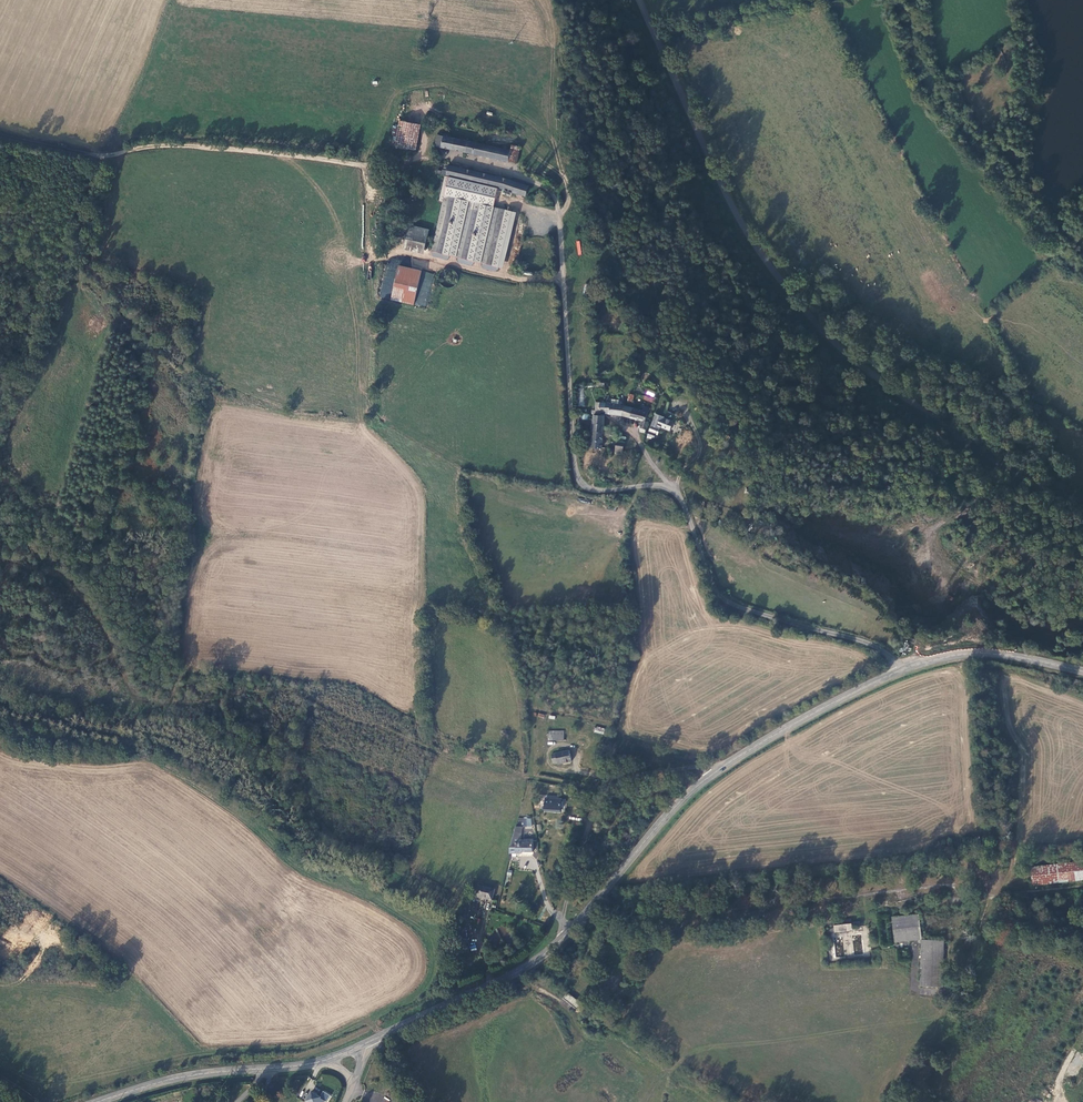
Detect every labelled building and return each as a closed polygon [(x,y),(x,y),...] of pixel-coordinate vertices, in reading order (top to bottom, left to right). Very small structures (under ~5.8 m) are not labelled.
[(417,123),(410,121),(405,120),(394,118),(390,142),(407,146),(411,146),(413,147),(417,123)] [(481,153),(508,159),(510,148),(484,143),(446,135),(447,133),(437,132),(435,144),(453,147),(481,153)] [(508,159),(517,162),(519,145),(511,143),(510,148),(508,159)] [(444,166),(442,173),(448,175),(465,178),(465,182),(467,183),(473,184),(474,181),(476,181),(475,185),(489,188),(490,184),(503,188),(506,177),(449,163),(447,166),(444,166)] [(409,173),(406,182),(412,185),(414,174),(409,173)] [(463,182),(465,182),(465,178),(448,175),(447,181),(462,185),(463,182)] [(528,184),(506,177),(503,188),(525,194),(528,184)] [(518,212),(444,193),(430,249),(504,267),(518,212)] [(426,248),(431,228),(411,223),(406,243),(426,248)] [(397,264),(389,297),(411,303),(420,269),(397,264)] [(611,412),(624,413),(626,403),(623,403),(603,400),(600,408),(611,410),(611,412)] [(644,407),(641,406),(639,417),(643,419),(641,428),(647,430),(651,416),(649,415),(652,402),(646,400),(644,407)] [(624,413),(633,415),(635,405),(626,403),(624,413)] [(605,424),(606,415),(605,414),(595,413),(594,422),(605,424)] [(657,414),(649,438),(654,440),(655,438),(657,438),(658,437),(659,437),(659,436),(660,435),(662,427),(672,430),(675,420),(665,418),(665,417),(657,414)] [(604,432),(605,424),(594,422),(593,431),(604,432)] [(603,446),(604,432),(593,431),(592,445),(603,446)] [(548,734),(561,736),(562,727),(550,725),(548,734)] [(594,732),(603,734),(605,728),(595,726),(594,732)] [(548,751),(549,759),(555,759),(555,760),(568,758),(566,747),(548,751)] [(540,796),(539,807),(548,808),(548,811),(557,811),(557,809),(561,810),(561,797),(540,796)] [(532,826),(532,818),(518,817),(518,821),(522,821),(522,826),(532,826)] [(522,827),(516,825),(512,837),(509,852),(521,853),(522,851),(532,851),(532,839),(521,839),(522,827)] [(977,843),(976,833),(960,835),(962,845),(977,843)] [(949,846),(948,836),(933,838),(934,847),(949,846)] [(1082,880),(1082,867),(1082,862),(1029,868),(1031,886),(1082,880)] [(476,884),(472,900),(480,903),(482,898),(491,900),(493,888),(476,884)] [(922,939),(919,914),(892,917),(895,942),(922,939)] [(888,942),(886,918),(879,919),(881,942),(888,942)] [(848,919),(834,921),(835,933),(850,932),(848,919)] [(943,987),(945,941),(938,942),(923,944),(921,987),(943,987)] [(316,1094),(310,1091),(304,1101),(323,1101),(325,1101),(329,1095),(322,1091),(319,1096),(318,1098),(315,1096),(316,1094)]
